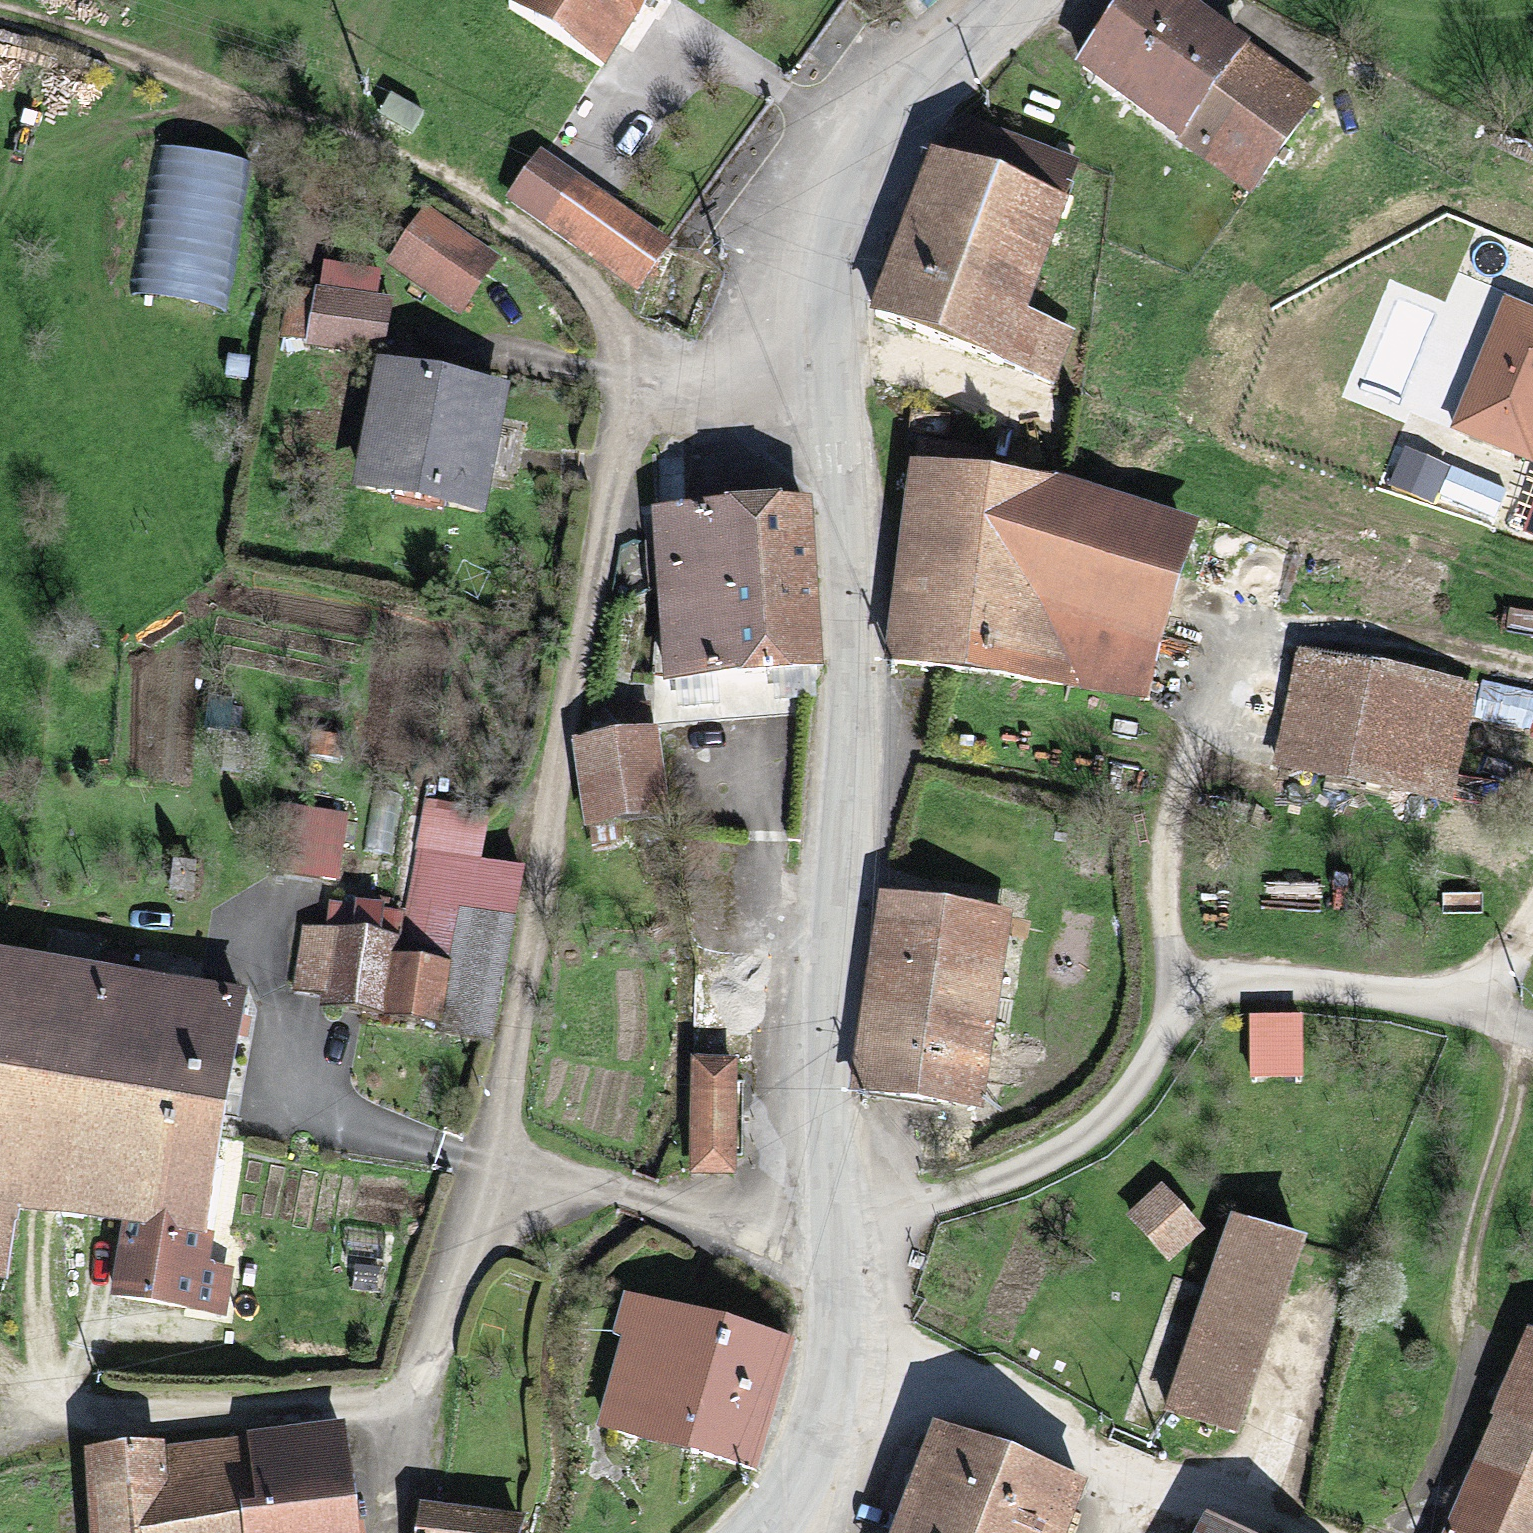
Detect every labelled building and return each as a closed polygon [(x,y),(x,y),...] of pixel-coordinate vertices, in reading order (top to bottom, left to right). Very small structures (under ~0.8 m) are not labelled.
[(484,12),(591,81),(643,0),(492,0),(484,12)] [(1072,65),(1249,190),(1312,102),(1167,0),(1118,0),(1072,65)] [(942,163),(1054,204),(1067,168),(956,127),(942,163)] [(247,159),(167,147),(145,295),(224,307),(247,159)] [(866,318),(1051,386),(1070,337),(1012,316),(1054,204),(942,163),(926,157),(866,318)] [(632,286),(659,247),(536,161),(509,200),(632,286)] [(422,222),(391,268),(454,310),(485,265),(422,222)] [(665,248),(639,313),(692,335),(718,268),(665,248)] [(389,300),(306,288),(298,342),(381,354),(389,300)] [(1507,301),(1461,424),(1532,450),(1532,310),(1507,301)] [(501,392),(369,366),(344,490),(476,517),(501,392)] [(905,466),(938,470),(941,447),(908,442),(905,466)] [(938,470),(965,473),(968,450),(941,447),(938,470)] [(965,473),(938,470),(905,466),(901,465),(881,671),(1067,688),(1145,703),(1192,524),(1056,485),(965,473)] [(1529,491),(1490,476),(1475,517),(1532,539),(1532,481),(1529,491)] [(665,677),(812,672),(805,509),(655,514),(656,536),(644,536),(646,591),(662,591),(665,677)] [(1272,771),(1446,805),(1468,690),(1295,656),(1272,771)] [(596,743),(647,736),(642,704),(591,711),(596,743)] [(658,816),(647,736),(596,743),(580,746),(591,825),(611,822),(658,816)] [(281,803),(270,870),(333,880),(344,813),(281,803)] [(435,1034),(483,1042),(511,870),(474,864),(483,812),(424,803),(401,944),(374,940),(379,909),(326,901),(321,931),(307,929),(298,987),(328,992),(326,1004),(437,1022),(435,1034)] [(591,825),(593,843),(613,840),(611,822),(591,825)] [(194,855),(189,884),(209,888),(213,859),(194,855)] [(852,1089),(971,1108),(1001,918),(883,899),(852,1089)] [(127,1113),(152,983),(134,980),(138,954),(101,947),(96,973),(4,955),(0,975),(0,1089),(127,1113)] [(696,957),(693,1058),(744,1060),(747,979),(736,979),(737,958),(696,957)] [(127,1113),(107,1222),(119,1224),(201,1239),(245,1000),(152,983),(127,1113)] [(1301,1010),(1244,1011),(1245,1080),(1302,1079),(1301,1010)] [(732,1063),(684,1063),(683,1174),(731,1174),(732,1063)] [(107,1222),(127,1113),(0,1089),(0,1202),(24,1206),(107,1222)] [(1160,1190),(1131,1216),(1166,1256),(1196,1229),(1160,1190)] [(0,1202),(0,1274),(11,1276),(24,1206),(0,1202)] [(1295,1247),(1228,1223),(1159,1414),(1226,1438),(1295,1247)] [(201,1239),(119,1224),(106,1298),(225,1320),(234,1271),(205,1266),(210,1241),(201,1239)] [(600,1431),(748,1475),(785,1348),(638,1305),(600,1431)] [(1530,1337),(1446,1532),(1532,1532),(1532,1338),(1530,1337)] [(256,1437),(265,1513),(242,1516),(245,1532),(373,1532),(359,1424),(256,1437)] [(1077,1486),(935,1433),(898,1532),(1059,1532),(1077,1486)] [(242,1516),(265,1513),(256,1437),(107,1456),(112,1532),(245,1532),(242,1516)] [(516,1521),(421,1507),(418,1532),(514,1532),(516,1521)]
